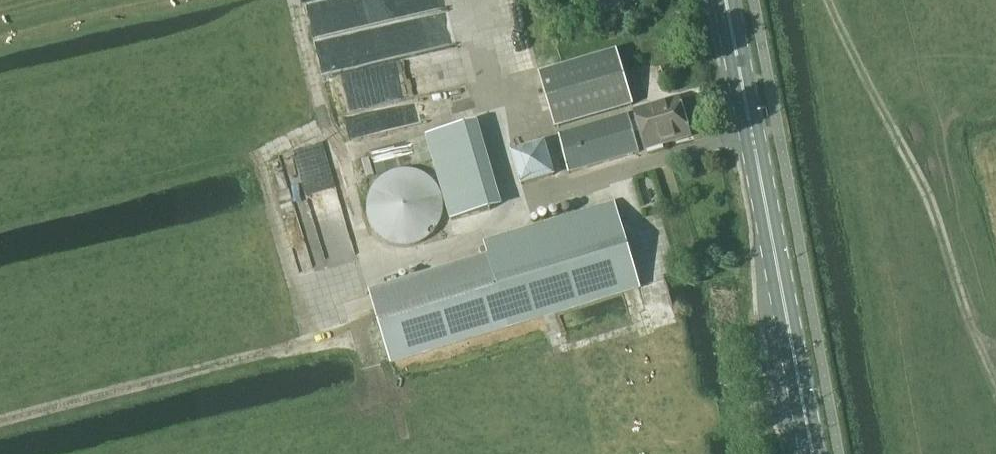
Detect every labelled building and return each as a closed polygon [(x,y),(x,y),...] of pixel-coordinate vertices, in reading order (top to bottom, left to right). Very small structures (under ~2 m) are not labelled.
[(618,51),(540,74),(556,128),(634,105),(618,51)] [(665,145),(693,137),(683,105),(682,100),(682,99),(681,99),(669,103),(637,112),(647,144),(648,149),(648,150),(650,150),(665,145)] [(569,173),(642,152),(631,114),(558,135),(569,173)] [(479,122),(427,137),(452,221),(504,206),(479,122)] [(521,184),(553,174),(544,144),(512,153),(521,184)] [(370,294),(391,363),(640,287),(615,203),(484,242),(489,258),(370,294)]
